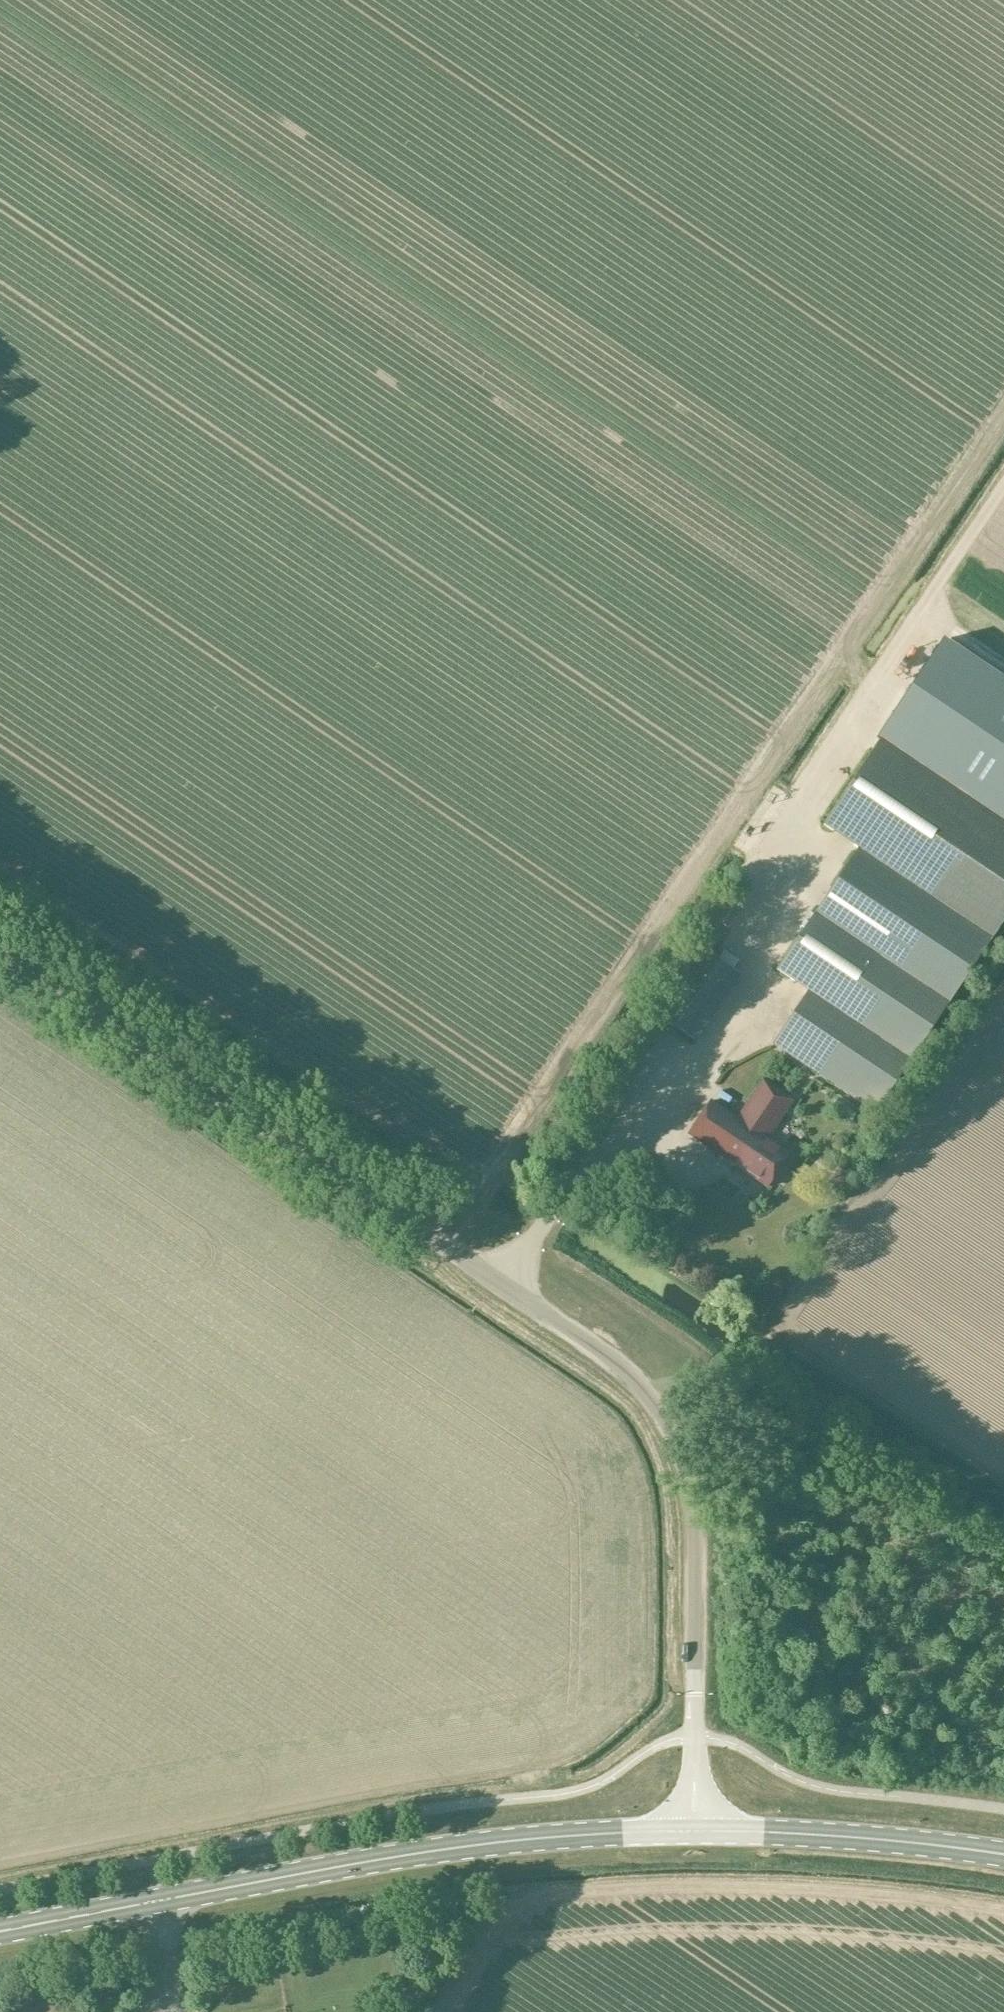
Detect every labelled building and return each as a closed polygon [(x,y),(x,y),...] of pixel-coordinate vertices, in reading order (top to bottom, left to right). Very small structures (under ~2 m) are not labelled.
[(945,642),(879,741),(1003,825),(1003,681),(945,642)] [(991,934),(1003,915),(1003,825),(879,741),(824,823),(859,846),(777,970),(810,992),(775,1046),(874,1111),(925,1034),(930,1038),(936,1029),(931,1026),(991,934)] [(711,1101),(689,1135),(767,1188),(790,1155),(767,1139),(793,1102),(763,1081),(737,1119),(711,1101)] [(426,1969),(434,1957),(426,1951),(417,1962),(426,1969)]
